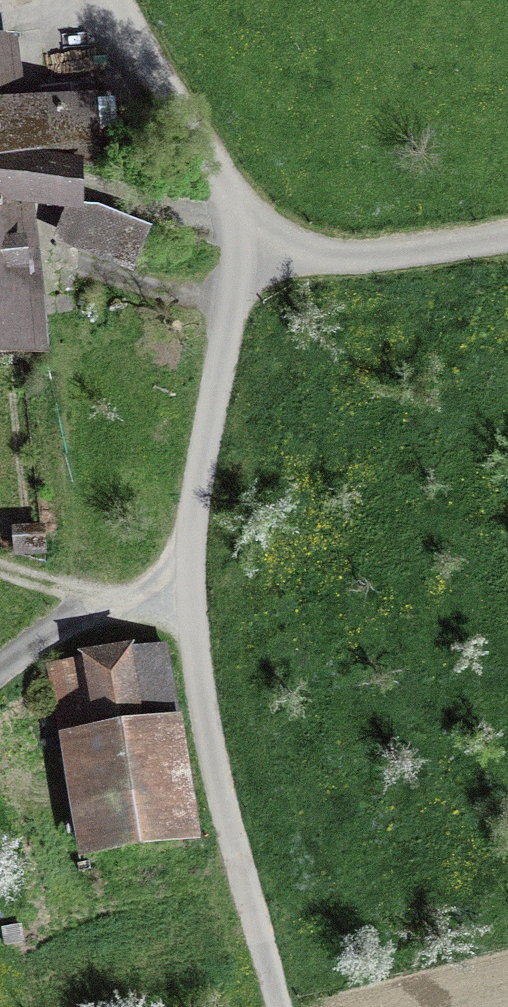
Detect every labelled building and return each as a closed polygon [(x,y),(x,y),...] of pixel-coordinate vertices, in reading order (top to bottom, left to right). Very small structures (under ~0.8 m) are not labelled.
[(21,340),(7,198),(77,200),(74,168),(98,166),(91,100),(0,111),(0,342),(21,340)] [(129,265),(143,231),(77,204),(66,239),(129,265)] [(52,667),(81,844),(177,830),(159,726),(180,722),(167,648),(52,667)]
